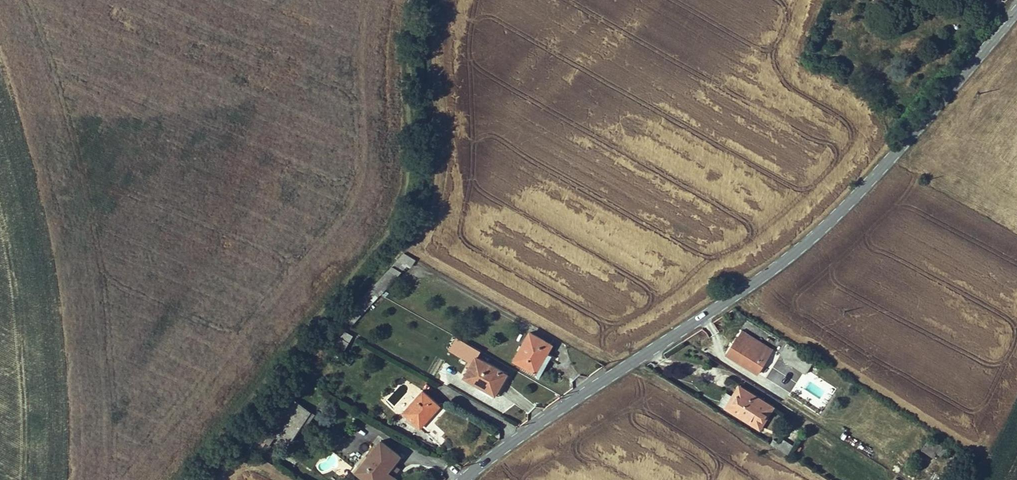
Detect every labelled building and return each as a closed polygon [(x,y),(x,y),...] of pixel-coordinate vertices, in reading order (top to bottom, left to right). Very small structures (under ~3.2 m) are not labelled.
[(370,289),(380,294),(407,265),(410,266),(415,259),(404,253),(389,269),(370,289)] [(333,334),(338,337),(342,330),(337,327),(333,334)] [(342,330),(338,337),(348,342),(352,335),(342,330)] [(741,330),(726,354),(757,373),(772,349),(741,330)] [(535,371),(546,352),(551,344),(529,332),(514,359),(522,364),(535,371)] [(345,348),(348,342),(338,337),(335,344),(344,349),(345,348)] [(476,357),(480,351),(465,342),(464,345),(455,340),(449,350),(469,361),(466,366),(469,367),(464,376),(494,394),(506,374),(476,357)] [(551,355),(546,352),(535,371),(522,364),(521,367),(539,377),(551,355)] [(719,404),(728,409),(740,389),(770,407),(757,427),(760,429),(774,406),(739,385),(732,396),(727,393),(719,404)] [(740,389),(728,409),(757,427),(770,407),(740,389)] [(420,426),(440,445),(445,439),(441,436),(445,432),(428,417),(439,405),(422,390),(403,411),(420,426)] [(310,410),(290,396),(267,428),(260,437),(270,444),(276,434),(289,442),(310,410)] [(773,439),(770,444),(787,454),(793,445),(782,438),(779,442),(773,439)] [(929,438),(921,449),(933,457),(936,453),(944,457),(948,450),(929,438)] [(399,455),(381,440),(357,471),(368,479),(394,479),(396,477),(393,475),(387,471),(399,455)] [(402,457),(399,455),(387,471),(393,475),(400,468),(396,464),(402,457)]
